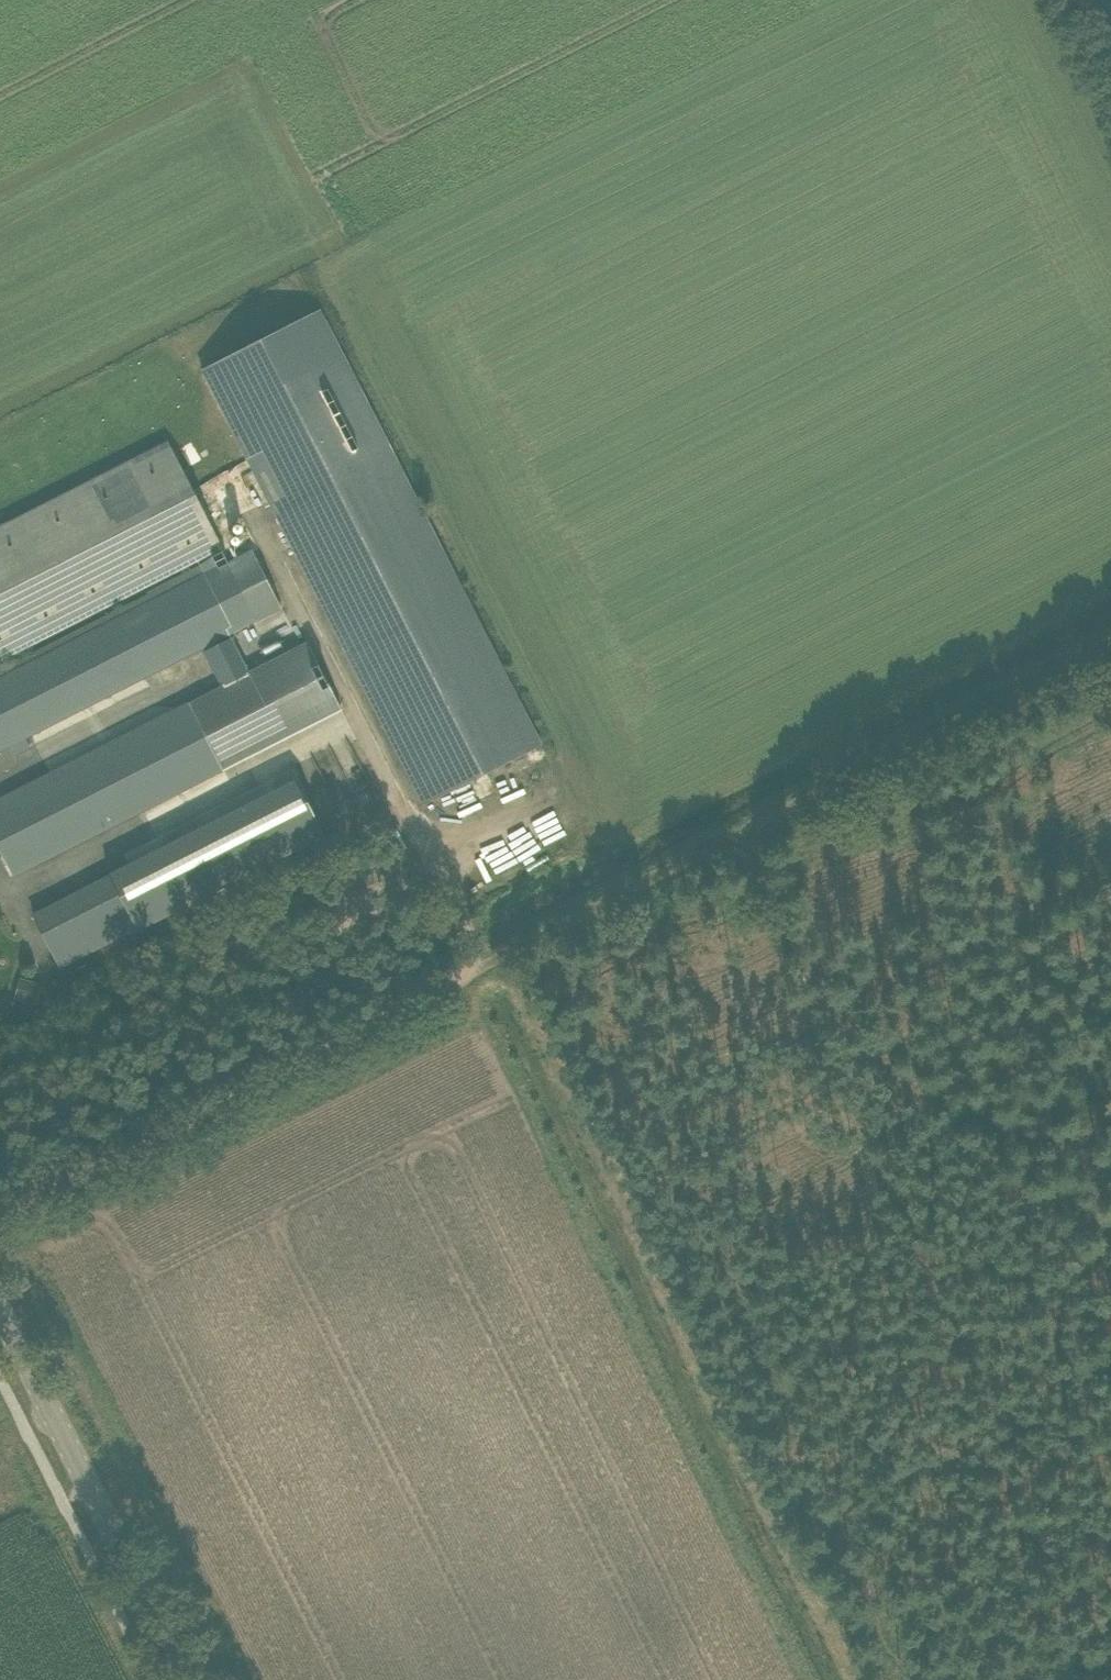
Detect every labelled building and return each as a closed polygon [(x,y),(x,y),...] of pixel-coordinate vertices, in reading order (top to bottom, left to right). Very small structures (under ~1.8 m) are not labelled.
[(320,309),(202,369),(425,804),(542,744),(320,309)] [(223,547),(169,441),(0,527),(0,662),(223,547)] [(217,473),(226,510),(254,503),(244,466),(217,473)] [(10,745),(16,756),(31,748),(29,744),(34,742),(30,735),(229,637),(282,608),(254,553),(0,680),(0,750),(10,745)] [(221,690),(0,799),(0,849),(15,877),(344,715),(309,646),(249,676),(232,641),(204,655),(221,690)] [(297,778),(111,873),(138,928),(325,832),(297,778)] [(111,873),(33,912),(60,967),(138,928),(111,873)] [(39,1001),(44,982),(22,976),(17,995),(39,1001)]
